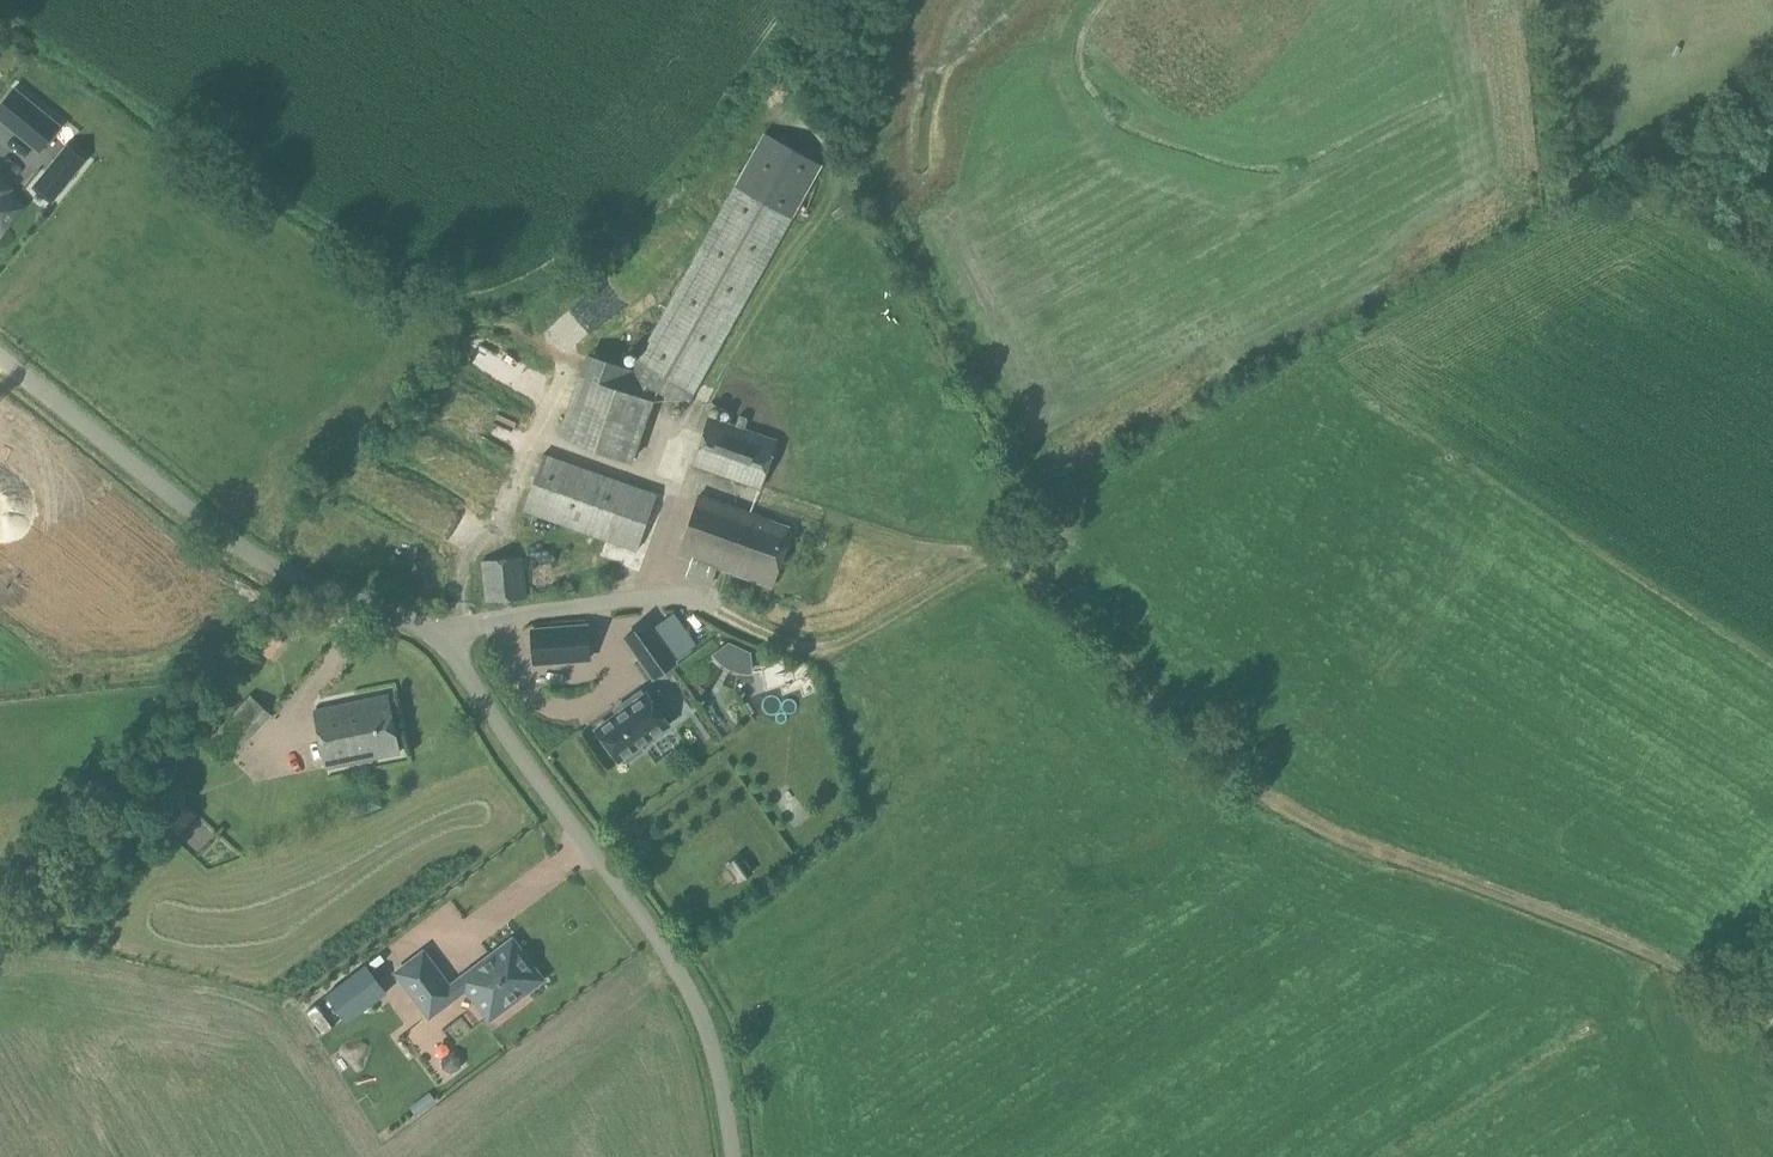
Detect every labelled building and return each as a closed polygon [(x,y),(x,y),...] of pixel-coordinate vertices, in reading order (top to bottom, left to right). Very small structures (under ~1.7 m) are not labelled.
[(16,98),(4,114),(38,141),(51,124),(16,98)] [(792,218),(822,165),(765,133),(622,389),(613,386),(613,385),(581,373),(560,437),(629,461),(650,398),(647,397),(652,387),(686,405),(791,218),(792,218)] [(68,149),(41,186),(55,196),(80,158),(68,149)] [(13,192),(0,182),(0,209),(13,192)] [(778,439),(708,415),(691,465),(762,490),(778,439)] [(544,453),(523,512),(637,552),(657,493),(544,453)] [(679,553),(693,558),(687,575),(710,583),(716,567),(772,587),(793,527),(700,494),(679,553)] [(529,598),(525,556),(480,561),(485,602),(529,598)] [(625,637),(653,677),(676,661),(648,621),(625,637)] [(532,630),(535,663),(590,659),(587,625),(532,630)] [(597,729),(619,760),(624,757),(628,762),(644,750),(640,745),(669,725),(666,720),(675,713),(662,694),(652,701),(647,693),(644,695),(641,690),(624,702),(628,707),(597,729)] [(400,752),(388,694),(314,709),(326,768),(400,752)] [(229,760),(272,715),(251,696),(209,741),(229,760)] [(522,995),(523,990),(539,978),(512,941),(483,963),(481,960),(448,985),(423,951),(396,971),(429,1015),(467,986),(492,1018),(522,995)] [(347,1024),(387,993),(366,964),(325,995),(347,1024)] [(416,1115),(425,1109),(419,1100),(410,1106),(416,1115)]
